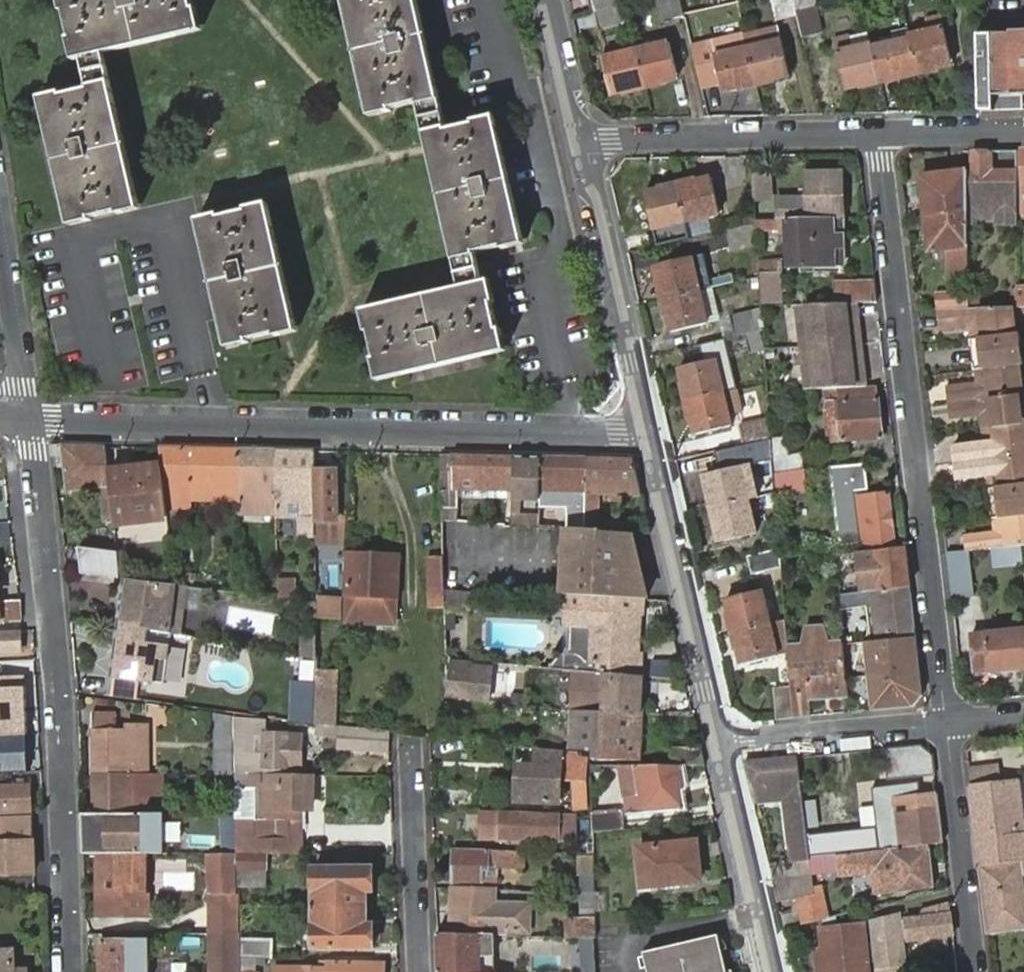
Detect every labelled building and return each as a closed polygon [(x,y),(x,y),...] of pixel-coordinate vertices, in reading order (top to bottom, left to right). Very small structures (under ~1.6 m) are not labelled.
[(70,225),(93,220),(92,217),(119,211),(120,215),(143,209),(106,56),(204,33),(199,10),(195,11),(192,0),(59,0),(62,14),(66,13),(71,40),(69,41),(74,63),(82,62),(88,92),(62,98),(61,94),(40,99),(70,225)] [(459,289),(361,312),(366,335),(370,333),(376,359),(372,360),(378,383),(508,352),(503,330),(498,331),(493,305),(496,304),(491,282),(482,283),(479,270),(475,252),(500,246),(501,249),(525,244),(495,117),(472,122),(473,126),(448,132),(418,0),(343,0),(369,117),(392,111),(391,109),(416,104),(426,147),(455,275),(459,289)] [(595,11),(628,3),(627,0),(593,0),(595,11)] [(684,14),(681,0),(659,0),(664,21),(685,17),(684,14)] [(706,9),(704,0),(681,0),(684,14),(706,9)] [(778,21),(799,15),(798,12),(795,0),(773,0),(778,21)] [(798,12),(820,7),(818,0),(795,0),(798,12)] [(628,3),(595,11),(599,29),(632,21),(628,3)] [(798,12),(799,15),(804,37),(825,33),(820,7),(798,12)] [(711,32),(706,9),(684,14),(685,17),(690,37),(711,32)] [(911,35),(920,72),(954,65),(942,16),(927,20),(929,30),(911,35)] [(792,75),(782,33),(782,25),(747,34),(758,81),(792,75)] [(920,72),(911,35),(909,29),(893,33),(896,43),(874,48),(881,80),(920,72)] [(847,88),(881,80),(874,48),(870,31),(834,40),(847,88)] [(980,33),(982,110),(1023,109),(1023,94),(1023,32),(980,33)] [(758,81),(747,34),(734,38),(730,36),(714,41),(726,88),(758,81)] [(639,50),(648,84),(681,77),(673,43),(639,50)] [(614,92),(648,84),(639,50),(606,57),(614,92)] [(1019,151),(975,151),(974,190),(969,193),(969,222),(980,222),(980,219),(996,219),(997,223),(1018,223),(1019,151)] [(781,212),(781,220),(842,218),(841,198),(846,198),(845,172),(810,173),(810,186),(810,198),(780,199),(781,212)] [(969,193),(969,173),(923,177),(931,251),(950,249),(950,274),(969,274),(969,222),(969,193)] [(771,175),(753,176),(755,200),(773,199),(771,175)] [(713,177),(681,184),(689,220),(722,212),(713,177)] [(689,220),(681,184),(648,192),(656,227),(689,220)] [(197,221),(226,350),(249,346),(248,342),(274,336),(274,340),(298,335),(267,204),(197,221)] [(781,220),(778,220),(755,221),(755,222),(755,231),(779,229),(789,229),(792,269),(811,268),(839,267),(846,266),(844,218),(842,218),(781,220)] [(755,222),(728,228),(732,250),(745,247),(745,273),(759,269),(755,231),(755,222)] [(657,235),(659,245),(678,241),(676,231),(657,235)] [(658,264),(666,298),(712,287),(717,286),(708,253),(658,264)] [(764,273),(765,304),(788,302),(784,258),(763,260),(764,273)] [(839,267),(811,268),(811,275),(839,274),(839,267)] [(877,301),(876,284),(874,275),(837,279),(838,303),(852,302),(877,301)] [(983,286),(968,286),(968,290),(968,306),(984,306),(983,286)] [(712,287),(666,298),(673,330),(719,319),(717,311),(712,287)] [(939,290),(940,307),(968,306),(968,290),(939,290)] [(852,303),(802,305),(812,388),(862,386),(860,365),(865,365),(860,323),(855,324),(852,303)] [(968,306),(940,307),(941,327),(967,324),(969,322),(969,318),(973,317),(975,336),(1000,333),(1013,331),(1018,330),(1016,317),(1020,316),(1019,305),(1017,304),(984,306),(968,306)] [(727,309),(717,311),(719,319),(724,340),(736,337),(732,318),(727,309)] [(732,318),(736,337),(762,331),(758,311),(732,318)] [(762,331),(736,337),(741,355),(767,348),(765,330),(762,331)] [(972,336),(976,368),(979,368),(1021,363),(1023,362),(1023,344),(1022,330),(1018,330),(1013,331),(1014,347),(1002,349),(1000,333),(975,336),(972,336)] [(1013,331),(1000,333),(1002,349),(1014,347),(1013,331)] [(683,368),(690,400),(725,392),(717,360),(683,368)] [(979,368),(982,387),(976,387),(975,383),(970,379),(948,382),(952,415),(974,413),(976,413),(977,412),(978,411),(978,409),(978,408),(977,405),(984,404),(986,425),(1023,422),(1023,378),(1021,363),(979,368)] [(883,437),(878,386),(838,388),(839,400),(827,401),(828,408),(826,409),(827,435),(831,434),(832,440),(883,437)] [(832,388),(826,388),(827,401),(839,400),(838,388),(832,388)] [(725,392),(690,400),(698,435),(733,426),(730,414),(742,410),(737,390),(737,389),(725,392)] [(742,424),(746,444),(773,438),(773,437),(771,417),(742,424)] [(986,425),(988,445),(983,446),(982,444),(977,441),(955,443),(957,460),(1023,452),(1023,422),(986,425)] [(773,438),(774,456),(775,471),(803,468),(802,451),(790,453),(789,435),(773,437),(773,438)] [(746,444),(744,444),(749,462),(774,456),(773,438),(746,444)] [(53,446),(54,459),(66,459),(69,492),(100,490),(104,523),(113,521),(108,473),(104,447),(53,446)] [(191,449),(160,448),(162,467),(166,505),(190,505),(191,449)] [(238,450),(191,449),(190,505),(239,505),(238,450)] [(277,451),(238,450),(239,505),(277,505),(277,451)] [(316,453),(277,451),(277,505),(306,506),(315,506),(316,473),(316,453)] [(993,485),(1018,482),(1023,482),(1023,452),(957,460),(959,475),(983,473),(984,473),(985,471),(986,470),(985,469),(985,466),(991,465),(993,485)] [(514,457),(441,455),(442,522),(457,523),(457,492),(505,494),(505,499),(504,506),(500,506),(499,518),(512,518),(514,457)] [(540,493),(541,457),(514,457),(512,518),(511,529),(539,530),(539,518),(518,517),(520,494),(540,494),(540,493)] [(586,493),(587,458),(541,457),(540,493),(540,494),(539,518),(539,530),(550,530),(551,505),(576,504),(576,530),(585,531),(586,493)] [(599,493),(642,495),(633,459),(587,458),(586,493),(599,493)] [(896,543),(891,493),(871,495),(867,461),(832,465),(841,546),(853,548),(896,543)] [(708,488),(713,507),(750,498),(757,496),(749,462),(742,465),(708,473),(711,488),(708,488)] [(108,473),(113,521),(113,524),(167,518),(166,505),(162,467),(108,473)] [(805,468),(803,468),(775,471),(777,491),(807,487),(805,468)] [(336,473),(316,473),(315,506),(315,537),(315,545),(345,546),(347,521),(335,521),(336,473)] [(1018,482),(993,485),(991,485),(994,516),(997,515),(1023,513),(1023,499),(1020,499),(1018,482)] [(598,531),(599,493),(586,493),(585,531),(598,531)] [(750,498),(713,507),(721,542),(759,532),(750,498)] [(315,506),(306,506),(306,518),(300,518),(300,538),(315,537),(315,506)] [(968,550),(1023,545),(1023,513),(997,515),(999,534),(994,534),(994,532),(986,529),(966,531),(968,550)] [(561,596),(647,599),(644,586),(630,531),(598,531),(585,531),(576,530),(563,530),(562,581),(561,596)] [(844,583),(840,587),(840,594),(911,586),(906,546),(859,551),(847,553),(850,583),(844,583)] [(781,547),(748,556),(753,575),(782,567),(781,547)] [(968,550),(948,552),(953,597),(974,596),(968,550)] [(78,557),(80,573),(102,576),(103,572),(119,576),(117,555),(105,556),(104,560),(78,557)] [(346,623),(358,623),(357,607),(387,607),(387,612),(397,613),(399,557),(348,555),(346,623)] [(443,591),(442,560),(427,559),(427,611),(443,611),(443,609),(443,591)] [(276,587),(277,574),(265,574),(265,586),(276,587)] [(124,582),(118,629),(172,635),(182,637),(193,639),(194,625),(184,624),(187,600),(216,604),(218,592),(187,589),(178,588),(178,589),(124,582)] [(879,641),(916,636),(911,586),(840,594),(841,609),(874,606),(879,641)] [(726,597),(734,630),(770,622),(762,589),(726,597)] [(469,593),(443,591),(443,609),(468,611),(469,593)] [(315,600),(315,604),(315,619),(341,621),(342,601),(315,600)] [(21,601),(4,602),(0,602),(0,617),(21,615),(21,601)] [(357,607),(358,623),(383,624),(397,618),(397,613),(387,612),(387,607),(357,607)] [(609,674),(641,677),(642,659),(635,657),(638,613),(614,612),(613,621),(598,620),(598,611),(565,609),(563,629),(570,628),(568,655),(551,656),(550,670),(569,672),(600,674),(600,663),(609,664),(609,674)] [(613,621),(614,612),(598,611),(598,620),(613,621)] [(770,622),(734,630),(742,666),(778,656),(770,622)] [(172,635),(118,629),(109,699),(136,702),(140,683),(165,687),(170,651),(181,652),(182,637),(172,635)] [(1023,668),(1023,630),(974,634),(977,672),(1023,668)] [(0,632),(0,654),(18,653),(18,631),(0,632)] [(304,632),(303,659),(318,659),(318,632),(304,632)] [(843,645),(849,697),(871,695),(873,710),(914,706),(923,695),(916,636),(879,641),(843,645)] [(843,641),(789,645),(792,688),(794,717),(812,716),(809,698),(849,697),(843,645),(843,641)] [(472,664),(450,662),(447,700),(489,703),(492,673),(471,671),(472,664)] [(336,670),(315,670),(314,682),(315,724),(337,727),(336,670)] [(584,710),(643,714),(645,677),(641,677),(609,674),(600,674),(569,672),(569,683),(579,684),(579,686),(586,687),(584,710)] [(0,675),(0,735),(29,734),(26,674),(0,675)] [(315,724),(314,682),(292,680),(290,721),(315,724)] [(775,689),(777,719),(794,717),(792,688),(775,689)] [(640,762),(643,714),(584,710),(582,740),(582,752),(593,752),(593,758),(640,762)] [(96,777),(149,776),(146,722),(125,723),(126,730),(117,732),(116,713),(93,713),(93,777),(96,777)] [(234,722),(234,715),(216,713),(217,775),(235,775),(234,722)] [(269,722),(234,722),(235,775),(303,776),(303,736),(270,736),(269,722)] [(390,733),(337,727),(315,724),(314,746),(339,749),(390,755),(390,733)] [(0,735),(0,772),(30,771),(29,734),(0,735)] [(537,744),(537,748),(567,751),(568,739),(545,737),(545,744),(537,744)] [(572,752),(582,752),(582,740),(568,739),(567,751),(572,752)] [(921,747),(885,749),(887,778),(936,774),(934,755),(921,747)] [(685,766),(704,766),(700,749),(669,749),(669,766),(685,766)] [(559,804),(558,751),(535,751),(534,766),(515,765),(514,802),(559,804)] [(746,760),(754,798),(765,797),(765,802),(783,800),(788,847),(799,845),(808,845),(807,835),(798,756),(746,760)] [(688,788),(685,766),(669,766),(624,766),(630,798),(625,799),(628,817),(688,812),(684,789),(688,788)] [(1023,861),(1023,843),(1018,784),(1000,785),(998,766),(969,769),(971,788),(980,866),(1023,861)] [(303,776),(235,775),(238,849),(257,850),(257,853),(267,853),(300,854),(300,809),(310,809),(312,776),(303,776)] [(149,776),(96,777),(97,811),(133,811),(133,814),(162,814),(163,814),(163,776),(149,776)] [(571,782),(574,813),(586,813),(584,781),(571,782)] [(879,828),(881,849),(929,844),(943,842),(937,793),(920,795),(918,783),(874,788),(879,828)] [(30,811),(29,787),(0,789),(0,813),(30,811)] [(441,808),(471,809),(471,791),(441,790),(441,808)] [(591,833),(622,830),(619,811),(590,813),(591,833)] [(88,814),(82,814),(83,855),(90,854),(88,814)] [(162,823),(162,814),(133,814),(88,814),(90,854),(98,855),(150,854),(163,854),(163,844),(162,823)] [(498,840),(558,841),(558,839),(576,839),(576,816),(498,814),(498,840)] [(34,873),(32,816),(0,818),(0,875),(34,873)] [(174,822),(162,823),(163,844),(175,844),(174,822)] [(879,828),(807,835),(809,857),(881,849),(879,828)] [(643,887),(701,881),(696,844),(638,849),(643,887)] [(881,849),(809,857),(810,870),(843,866),(872,863),(873,872),(875,894),(934,887),(929,844),(881,849)] [(799,845),(802,877),(809,876),(811,876),(810,870),(809,857),(808,845),(799,845)] [(488,851),(451,850),(451,885),(497,885),(497,878),(482,879),(482,873),(487,873),(488,864),(497,864),(497,870),(524,870),(524,854),(488,853),(488,851)] [(257,853),(237,852),(239,888),(267,888),(267,853),(257,853)] [(234,853),(209,853),(210,894),(234,894),(234,853)] [(150,854),(98,855),(99,915),(151,915),(150,854)] [(582,892),(590,892),(589,875),(589,855),(576,855),(576,875),(576,891),(582,892)] [(1023,877),(1023,861),(980,866),(988,933),(1023,928),(1023,906),(1022,907),(1018,878),(1023,877)] [(872,863),(843,866),(844,875),(873,872),(872,863)] [(482,879),(497,878),(497,870),(497,864),(488,864),(487,873),(482,873),(482,879)] [(314,868),(313,909),(367,910),(367,890),(373,891),(373,870),(314,868)] [(773,881),(777,899),(799,896),(811,894),(809,876),(802,877),(773,881)] [(491,890),(451,889),(452,930),(529,931),(528,906),(491,905),(491,890)] [(596,939),(595,911),(594,892),(590,892),(582,892),(582,917),(571,917),(572,938),(577,938),(596,939)] [(595,911),(605,910),(604,892),(594,892),(595,911)] [(815,906),(816,920),(826,918),(824,903),(822,903),(820,904),(818,892),(813,893),(815,906)] [(799,896),(802,923),(816,920),(815,906),(813,893),(811,894),(799,896)] [(234,894),(210,894),(206,894),(206,909),(235,909),(234,894)] [(954,935),(951,903),(920,910),(921,917),(907,919),(909,940),(954,935)] [(235,909),(206,909),(207,935),(236,935),(235,909)] [(367,910),(313,909),(313,948),(372,949),(372,927),(367,927),(367,910)] [(898,915),(871,922),(876,965),(892,962),(891,953),(896,952),(898,971),(908,971),(905,941),(901,941),(898,915)] [(819,950),(822,971),(868,971),(863,923),(821,928),(824,949),(819,950)] [(719,934),(645,952),(649,971),(728,971),(719,934)] [(207,935),(208,971),(237,971),(236,935),(207,935)] [(437,971),(492,971),(492,937),(436,936),(437,971)] [(596,939),(577,938),(578,971),(597,971),(596,939)] [(271,943),(240,942),(240,958),(270,959),(271,943)] [(100,971),(135,971),(134,943),(99,943),(100,971)] [(0,953),(0,971),(26,971),(26,968),(12,968),(11,952),(0,953)]
